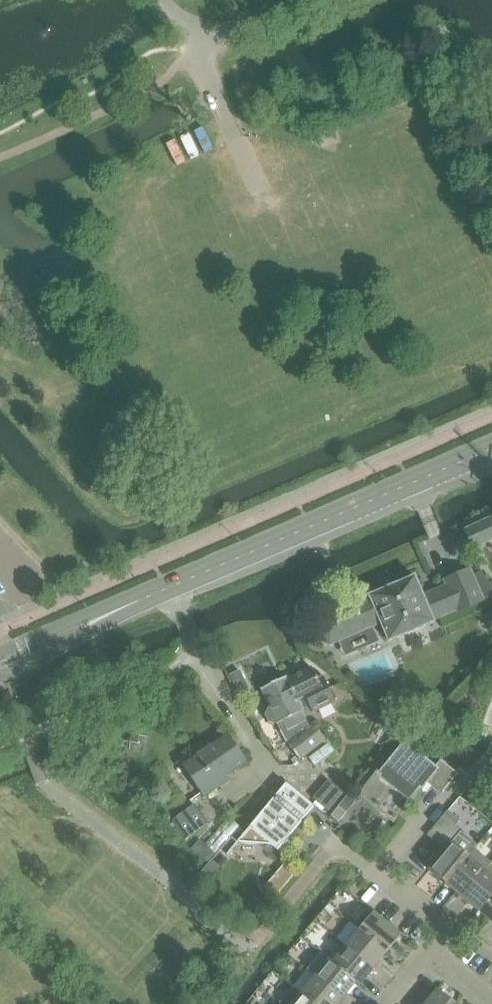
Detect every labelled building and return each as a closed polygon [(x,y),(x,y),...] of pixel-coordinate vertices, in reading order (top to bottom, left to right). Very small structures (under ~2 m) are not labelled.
[(464,531),(472,549),(491,540),(491,518),(464,531)] [(314,631),(319,642),(330,647),(339,643),(373,628),(380,625),(388,642),(433,622),(432,620),(456,610),(457,612),(491,597),(491,588),(481,572),(472,576),(469,570),(443,581),(446,586),(423,596),(414,577),(367,597),(368,598),(318,620),(314,631)] [(286,678),(262,690),(270,707),(269,707),(265,715),(269,722),(277,724),(279,724),(288,744),(301,760),(326,740),(313,724),(309,726),(303,714),(302,711),(302,710),(298,701),(305,697),(311,710),(312,713),(317,711),(335,702),(323,677),(317,679),(312,668),(286,680),(286,678)] [(240,670),(230,675),(239,694),(249,689),(240,670)] [(217,783),(246,762),(227,734),(210,746),(208,742),(194,752),(196,756),(182,766),(204,797),(219,786),(217,783)] [(394,819),(426,779),(443,792),(458,774),(441,760),(435,766),(404,741),(362,793),(379,807),(382,812),(386,815),(391,817),(394,819)] [(329,743),(309,758),(316,766),(335,752),(329,743)] [(312,797),(328,810),(343,791),(328,779),(312,797)] [(271,791),(276,796),(288,782),(280,781),(271,791)] [(279,850),(283,845),(287,843),(290,839),(291,834),(316,804),(288,782),(239,841),(240,842),(246,844),(253,845),(259,844),(266,844),(273,845),(279,850)] [(186,840),(208,824),(194,805),(172,820),(174,823),(180,832),(186,840)] [(339,821),(347,812),(339,806),(331,815),(339,821)] [(447,810),(442,817),(455,827),(455,826),(460,821),(447,810)] [(461,831),(455,826),(455,827),(442,817),(435,826),(453,841),(461,831)] [(229,819),(206,845),(215,853),(219,849),(230,837),(239,827),(229,819)] [(174,823),(169,826),(175,835),(180,832),(174,823)] [(452,843),(453,841),(435,826),(427,835),(445,850),(428,870),(446,884),(468,856),(452,843)] [(230,837),(219,849),(226,855),(236,843),(230,837)] [(200,840),(192,849),(207,863),(215,853),(206,845),(200,840)] [(485,870),(468,856),(446,884),(456,892),(443,908),(449,913),(485,870)] [(295,875),(284,865),(270,881),(281,891),(295,875)] [(485,870),(449,913),(456,918),(469,903),(479,911),(491,895),(491,869),(488,866),(485,870)] [(338,894),(329,904),(339,913),(348,902),(338,894)] [(483,940),(491,929),(491,895),(479,911),(489,920),(476,935),(483,940)] [(328,905),(324,910),(330,915),(335,910),(328,905)] [(374,912),(360,929),(387,952),(401,935),(374,912)] [(379,962),(387,952),(360,929),(346,946),(389,981),(394,975),(379,962)] [(483,940),(489,946),(491,942),(491,929),(483,940)] [(384,987),(389,981),(346,946),(332,962),(356,982),(359,985),(368,975),(384,987)] [(356,982),(332,962),(329,959),(328,959),(321,953),(307,970),(315,976),(349,1003),(362,1003),(347,992),(356,982)] [(315,976),(301,993),(315,1003),(349,1003),(315,976)] [(301,993),(294,986),(280,1003),(281,1003),(315,1003),(301,993)] [(454,1003),(437,989),(425,1003),(453,1003),(454,1003)]
